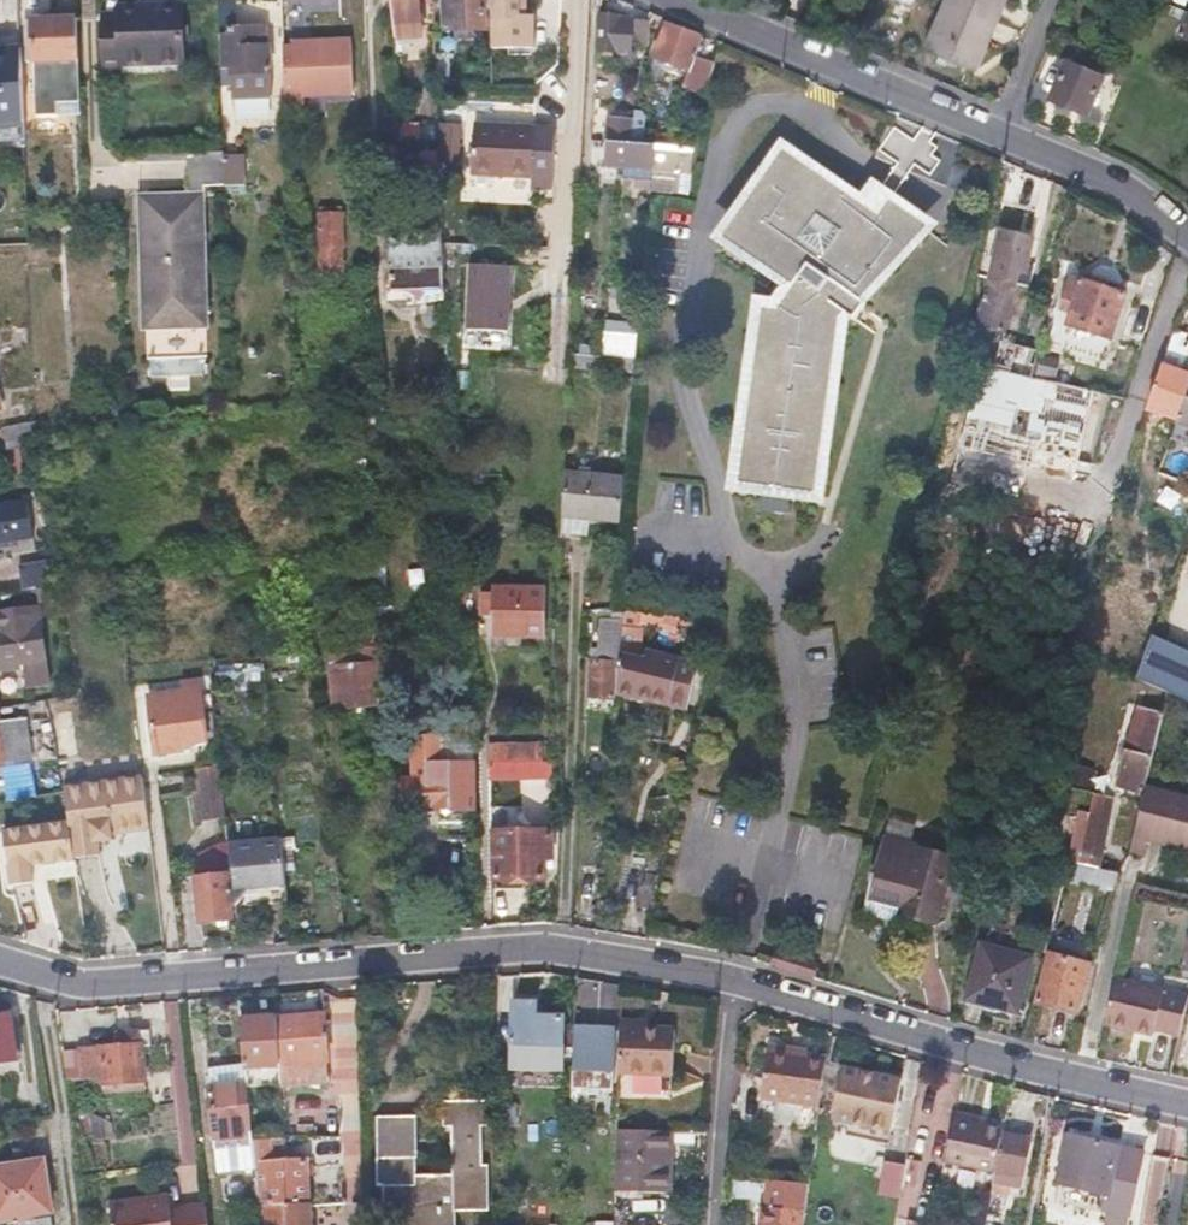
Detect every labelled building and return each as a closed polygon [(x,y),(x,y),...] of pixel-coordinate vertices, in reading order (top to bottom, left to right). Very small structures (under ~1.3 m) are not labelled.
[(124,1),(124,9),(106,10),(109,65),(127,64),(127,60),(190,56),(187,0),(133,0),(124,1)] [(419,29),(418,0),(391,0),(393,31),(419,29)] [(444,29),(483,28),(482,9),(489,8),(489,0),(442,0),(444,29)] [(518,14),(518,0),(489,0),(489,8),(489,46),(532,46),(532,14),(525,14),(518,14)] [(975,69),(1003,0),(948,0),(928,50),(975,69)] [(619,31),(624,31),(625,13),(614,12),(614,9),(593,8),(591,46),(618,47),(619,31)] [(22,29),(23,42),(24,55),(32,55),(34,99),(34,110),(55,109),(54,96),(80,96),(76,13),(30,15),(31,29),(22,29)] [(1186,18),(1176,40),(1187,46),(1187,19),(1186,18)] [(678,84),(688,87),(697,90),(708,62),(690,56),(698,35),(664,23),(652,56),(684,68),(681,77),(678,84)] [(267,72),(266,59),(266,45),(254,45),(254,38),(259,37),(259,26),(218,28),(221,85),(230,85),(230,73),(267,72)] [(301,92),(352,90),(349,38),(299,41),(301,92)] [(21,119),(17,43),(0,44),(0,119),(21,119)] [(434,79),(447,79),(446,48),(433,48),(434,79)] [(27,100),(34,99),(32,55),(24,55),(27,100)] [(190,56),(127,60),(127,64),(128,69),(191,66),(190,56)] [(648,65),(681,77),(684,68),(652,56),(648,65)] [(1067,66),(1052,104),(1090,119),(1105,83),(1067,66)] [(860,147),(908,168),(957,189),(964,169),(952,164),(961,141),(877,106),(860,147)] [(637,108),(629,108),(628,116),(607,114),(602,162),(673,168),(686,169),(689,146),(640,141),(643,116),(637,108)] [(527,118),(470,117),(470,171),(527,170),(527,181),(548,180),(549,125),(527,125),(527,118)] [(792,283),(784,297),(775,311),(760,309),(738,485),(817,496),(840,319),(923,227),(877,193),(864,210),(781,152),(722,235),(792,283)] [(686,169),(673,168),(670,192),(682,193),(686,169)] [(200,194),(140,197),(144,316),(204,313),(200,194)] [(318,268),(343,266),(341,203),(316,205),(318,268)] [(440,226),(414,227),(387,228),(390,282),(442,279),(440,226)] [(989,335),(990,328),(1008,330),(1011,312),(1020,313),(1036,237),(1002,231),(989,301),(982,300),(976,333),(989,335)] [(1065,304),(1075,307),(1073,319),(1117,327),(1125,283),(1070,273),(1065,304)] [(1048,310),(1035,308),(1030,333),(1043,335),(1048,310)] [(1175,330),(1164,364),(1178,369),(1187,372),(1187,334),(1175,330)] [(1013,499),(1020,465),(1035,382),(1041,348),(1019,343),(1012,371),(983,364),(957,484),(1013,499)] [(1179,416),(1187,389),(1187,372),(1178,369),(1164,364),(1151,407),(1178,418),(1179,416)] [(1020,465),(1028,467),(1077,476),(1092,394),(1035,382),(1020,465)] [(1179,416),(1187,419),(1187,389),(1179,416)] [(1028,467),(1020,465),(1013,499),(1021,500),(1028,467)] [(561,516),(590,519),(619,522),(623,479),(563,474),(561,516)] [(32,534),(26,498),(0,502),(0,539),(32,534)] [(34,588),(49,586),(54,585),(51,563),(31,566),(34,588)] [(34,588),(37,601),(52,599),(49,586),(34,588)] [(487,593),(487,604),(487,614),(494,614),(494,634),(548,636),(548,589),(495,587),(495,594),(487,593)] [(2,665),(45,659),(37,621),(32,622),(29,605),(0,610),(0,661),(1,661),(2,665)] [(626,609),(625,620),(624,630),(639,632),(641,612),(626,609)] [(329,633),(331,661),(380,656),(378,629),(329,633)] [(1187,701),(1187,656),(1154,641),(1140,679),(1187,701)] [(667,704),(676,707),(686,709),(693,679),(683,677),(687,661),(645,652),(643,660),(622,656),(618,695),(636,699),(638,695),(668,702),(667,704)] [(331,661),(336,702),(383,698),(380,656),(331,661)] [(591,698),(602,698),(614,698),(616,662),(593,660),(591,698)] [(697,664),(687,661),(683,677),(693,679),(697,664)] [(73,689),(75,699),(91,696),(88,677),(71,680),(73,689)] [(180,742),(205,738),(197,679),(183,681),(184,693),(148,697),(154,746),(155,753),(181,750),(180,742)] [(131,699),(138,748),(154,746),(148,697),(131,699)] [(1123,788),(1141,793),(1160,715),(1137,709),(1120,773),(1126,774),(1123,788)] [(78,754),(71,710),(50,713),(56,757),(78,754)] [(32,761),(25,718),(0,722),(0,766),(32,761)] [(473,836),(473,799),(472,762),(437,762),(437,736),(413,736),(413,773),(402,773),(404,808),(439,808),(440,837),(473,836)] [(490,746),(490,763),(548,761),(549,744),(490,746)] [(548,761),(490,763),(490,780),(550,778),(550,760),(548,761)] [(193,790),(197,819),(223,817),(217,766),(196,769),(198,789),(193,790)] [(141,775),(129,777),(138,831),(148,829),(141,775)] [(70,839),(73,859),(99,854),(98,842),(113,840),(112,835),(138,831),(129,777),(61,787),(70,839)] [(1155,791),(1147,789),(1134,841),(1142,843),(1155,791)] [(1176,847),(1177,844),(1187,846),(1187,800),(1155,791),(1142,843),(1148,844),(1176,851),(1176,847)] [(1085,852),(1101,857),(1116,799),(1099,795),(1094,816),(1085,852)] [(1098,868),(1101,857),(1085,852),(1094,816),(1079,813),(1069,860),(1072,862),(1098,868)] [(517,885),(517,883),(517,881),(544,880),(543,853),(550,852),(552,831),(494,832),(494,881),(498,880),(498,886),(517,885)] [(899,917),(934,927),(946,888),(941,887),(951,856),(889,837),(871,896),(903,906),(899,917)] [(73,859),(70,839),(5,850),(13,902),(34,899),(32,883),(76,876),(73,859)] [(1148,844),(1142,843),(1134,841),(1131,855),(1145,858),(1148,844)] [(226,875),(229,875),(226,844),(219,845),(194,855),(196,877),(193,878),(198,923),(230,920),(226,875)] [(1177,844),(1176,847),(1176,851),(1187,854),(1187,846),(1177,844)] [(1098,868),(1072,862),(1069,875),(1116,886),(1119,874),(1098,868)] [(661,877),(652,875),(644,874),(636,907),(654,911),(661,877)] [(960,1000),(1014,1015),(1029,959),(976,945),(960,1000)] [(1086,983),(1090,964),(1074,960),(1077,948),(1066,946),(1063,957),(1048,953),(1035,1003),(1073,1012),(1081,981),(1086,983)] [(797,959),(793,972),(813,978),(817,965),(797,959)] [(1110,1030),(1138,1037),(1140,1030),(1158,1034),(1178,1040),(1187,1003),(1187,1002),(1121,986),(1110,1030)] [(553,1046),(557,1046),(560,1046),(562,1017),(532,1016),(532,1003),(510,1002),(508,1073),(552,1075),(553,1046)] [(0,1016),(0,1062),(17,1059),(9,1015),(0,1016)] [(321,1015),(274,1018),(277,1067),(278,1078),(324,1074),(321,1015)] [(277,1067),(274,1018),(239,1020),(243,1066),(243,1070),(277,1067)] [(671,1076),(672,1053),(673,1031),(644,1030),(634,1030),(635,1024),(618,1023),(616,1074),(671,1076)] [(82,1085),(87,1085),(91,1084),(93,1091),(113,1089),(115,1103),(131,1101),(129,1089),(143,1086),(140,1047),(147,1046),(145,1032),(117,1034),(118,1049),(101,1050),(98,1028),(89,1029),(91,1050),(78,1051),(82,1085)] [(570,1072),(590,1072),(610,1073),(612,1033),(572,1030),(570,1072)] [(1156,1042),(1158,1034),(1140,1030),(1138,1037),(1156,1042)] [(827,1057),(798,1053),(769,1049),(761,1101),(819,1109),(827,1057)] [(888,1131),(895,1098),(899,1078),(837,1065),(827,1109),(847,1114),(845,1122),(888,1131)] [(243,1070),(243,1066),(206,1068),(213,1176),(251,1174),(244,1088),(244,1085),(243,1070)] [(244,1088),(279,1086),(278,1078),(277,1067),(243,1070),(244,1085),(244,1088)] [(472,1154),(472,1127),(480,1126),(480,1102),(435,1103),(435,1127),(445,1127),(445,1187),(404,1187),(405,1157),(409,1157),(409,1115),(370,1116),(370,1189),(376,1189),(377,1224),(380,1224),(390,1224),(448,1224),(479,1224),(479,1181),(473,1181),(472,1154)] [(943,1161),(992,1172),(995,1160),(1000,1134),(1001,1129),(972,1122),(973,1115),(955,1111),(943,1161)] [(640,1179),(638,1224),(663,1224),(666,1132),(642,1131),(640,1179)] [(990,1184),(1004,1187),(1017,1190),(1028,1140),(1000,1134),(995,1160),(992,1172),(990,1184)] [(1067,1139),(1063,1160),(1059,1180),(1108,1190),(1104,1212),(1128,1216),(1140,1153),(1067,1139)] [(916,1159),(902,1157),(901,1165),(897,1182),(911,1184),(916,1159)] [(23,1216),(50,1212),(42,1160),(0,1167),(0,1220),(23,1216)] [(270,1207),(270,1211),(304,1208),(302,1161),(261,1164),(264,1208),(270,1207)] [(761,1224),(801,1224),(807,1185),(768,1180),(765,1209),(762,1209),(761,1224)] [(165,1198),(144,1201),(145,1209),(166,1207),(165,1198)] [(203,1209),(167,1213),(166,1207),(145,1209),(144,1201),(107,1205),(109,1224),(205,1224),(203,1209)] [(304,1208),(270,1211),(271,1224),(305,1224),(304,1208)]
